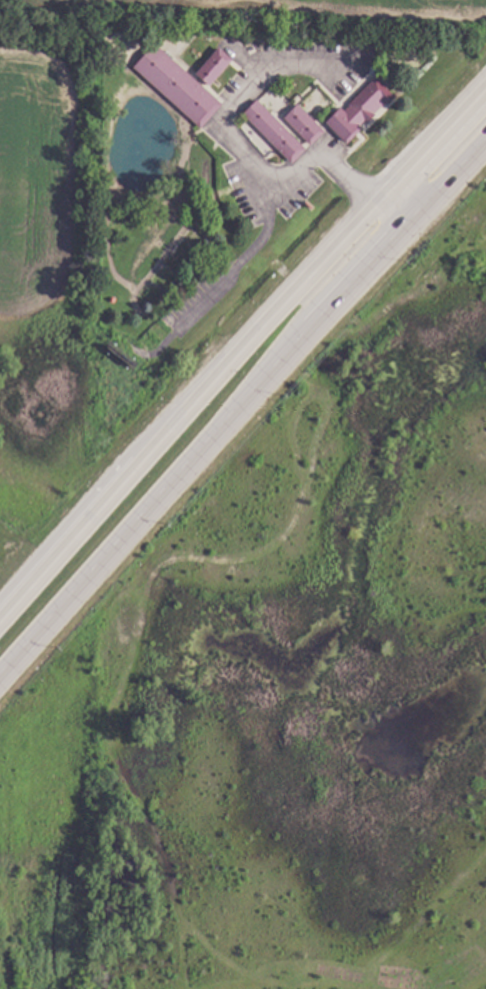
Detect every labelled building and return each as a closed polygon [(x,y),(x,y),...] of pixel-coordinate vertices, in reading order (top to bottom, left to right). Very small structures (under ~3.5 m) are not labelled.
[(218,100),(197,123),(135,66),(156,43),(218,100)] [(229,63),(210,85),(199,74),(217,53),(229,63)] [(395,96),(387,104),(383,100),(372,111),(376,115),(368,122),(362,116),(355,123),(359,126),(346,140),(327,121),(341,107),(349,115),(356,109),(350,103),(376,77),(395,96)] [(303,145),(290,158),(245,113),(258,100),(303,145)] [(322,128),(308,141),(285,118),(299,104),(322,128)]
